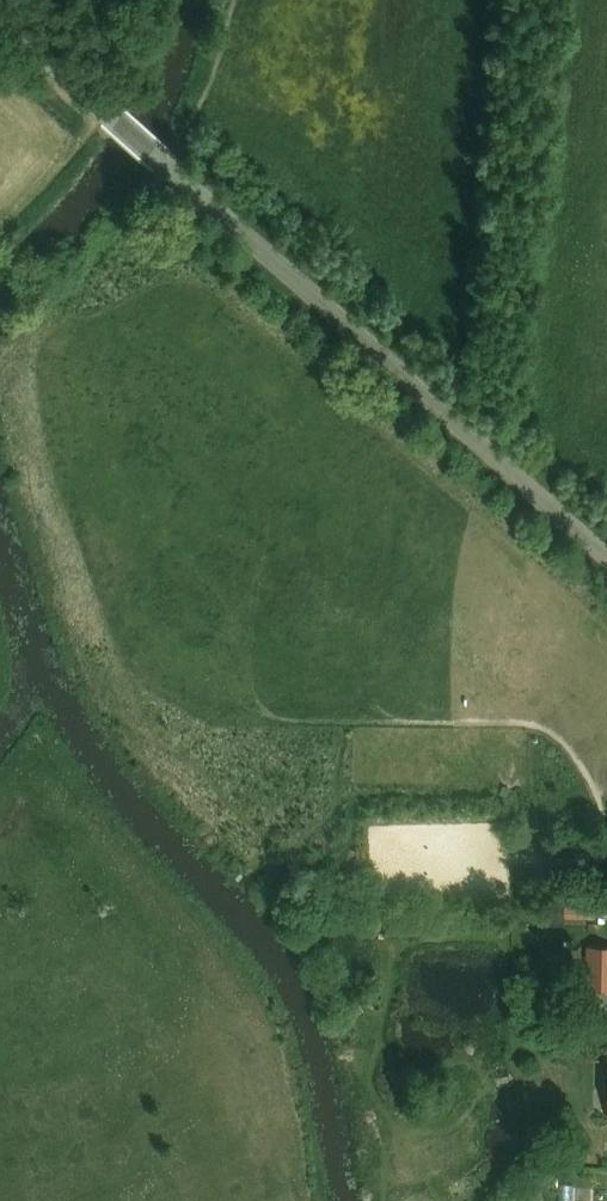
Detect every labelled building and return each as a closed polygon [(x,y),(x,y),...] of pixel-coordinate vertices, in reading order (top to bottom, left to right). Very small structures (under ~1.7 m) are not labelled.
[(586,947),(585,990),(606,991),(606,948),(586,947)]
